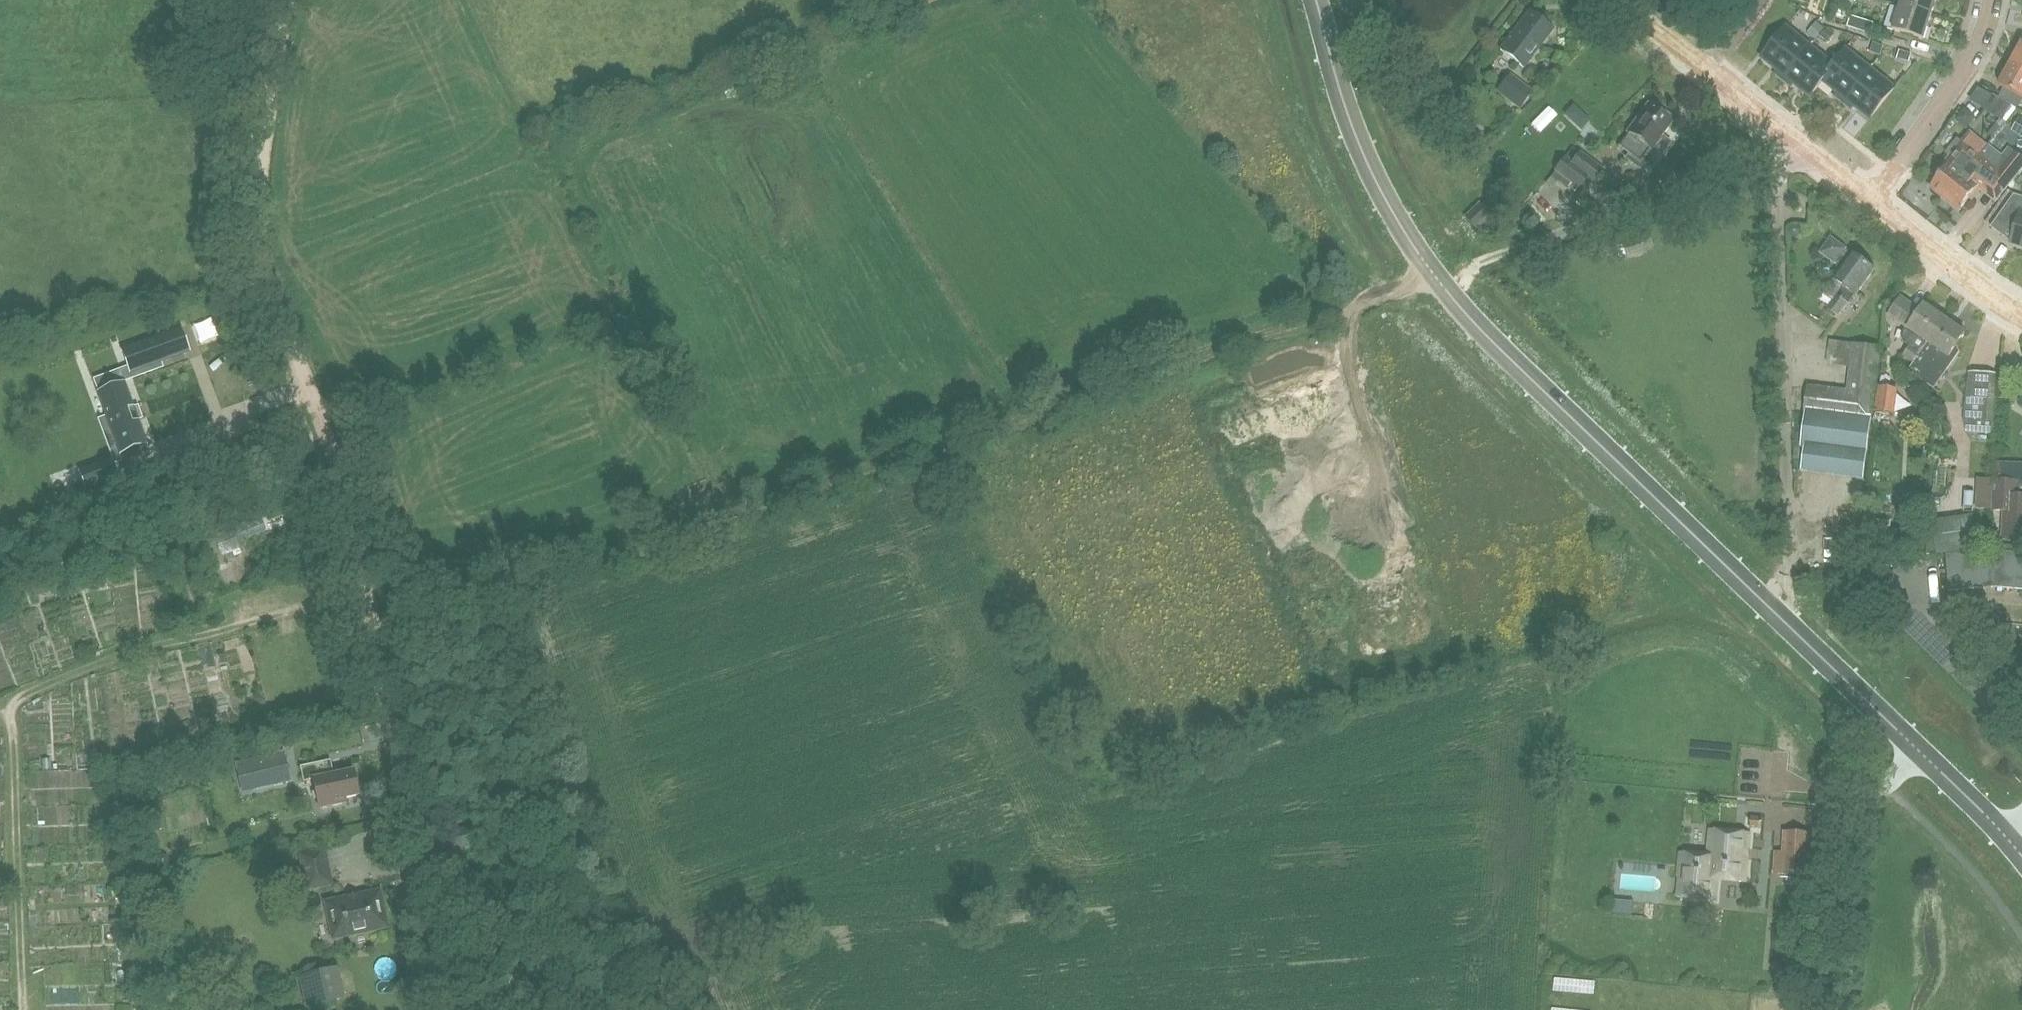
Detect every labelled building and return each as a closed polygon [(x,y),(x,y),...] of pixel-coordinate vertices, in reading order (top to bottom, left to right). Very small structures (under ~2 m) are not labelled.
[(1902,6),(1933,15),(1937,0),(1904,0),(1902,6)] [(1925,40),(1933,15),(1902,6),(1894,31),(1925,40)] [(1523,68),(1551,30),(1528,12),(1500,51),(1523,68)] [(1874,23),(1851,16),(1848,27),(1870,35),(1874,23)] [(1782,80),(1810,46),(1786,27),(1762,57),(1777,69),(1774,73),(1782,80)] [(2011,62),(2021,69),(2021,43),(2011,62)] [(1835,66),(1834,65),(1810,46),(1782,80),(1791,87),(1795,83),(1811,96),(1823,81),(1835,66)] [(1843,103),(1870,69),(1846,50),(1834,65),(1835,66),(1823,81),(1838,92),(1835,96),(1843,103)] [(2011,62),(1998,85),(2021,99),(2021,69),(2011,62)] [(1870,69),(1843,103),(1852,110),(1855,106),(1871,119),(1895,88),(1870,69)] [(1519,111),(1528,97),(1532,89),(1509,72),(1496,92),(1519,111)] [(2003,121),(2012,106),(1993,94),(1984,110),(2003,121)] [(1661,115),(1662,110),(1655,105),(1651,107),(1649,106),(1627,134),(1617,147),(1628,155),(1625,159),(1639,169),(1662,138),(1659,136),(1670,122),(1661,115)] [(1947,160),(1937,172),(1940,174),(1929,186),(1943,198),(1987,144),(1976,135),(1968,145),(1962,140),(1947,160)] [(1943,198),(1959,210),(1969,198),(1971,200),(1980,189),(1995,201),(2021,167),(2021,158),(2008,147),(2002,154),(1989,144),(1988,145),(1987,144),(1943,198)] [(1575,192),(1586,180),(1594,185),(1606,171),(1579,150),(1571,161),(1565,156),(1554,171),(1563,178),(1561,180),(1569,186),(1575,192)] [(2021,212),(2021,211),(2021,196),(2013,194),(1990,227),(2006,238),(2011,230),(2013,232),(2010,244),(2021,248),(2021,212)] [(1983,225),(1995,202),(1982,195),(1970,219),(1983,225)] [(1480,233),(1495,219),(1479,202),(1464,217),(1480,233)] [(1627,259),(1644,254),(1636,230),(1620,235),(1623,242),(1621,242),(1627,259)] [(1859,255),(1855,256),(1830,238),(1819,253),(1842,269),(1833,281),(1843,288),(1828,309),(1838,317),(1854,296),(1856,297),(1875,271),(1863,262),(1864,258),(1859,255)] [(1927,307),(1924,304),(1919,311),(1900,297),(1889,314),(1906,327),(1903,331),(1902,337),(1905,343),(1910,346),(1903,356),(1914,364),(1945,319),(1935,312),(1937,310),(1929,304),(1927,307)] [(1945,319),(1914,364),(1909,371),(1934,389),(1959,352),(1956,346),(1965,333),(1945,319)] [(129,366),(132,374),(158,364),(157,364),(162,362),(173,358),(173,359),(184,355),(184,354),(188,353),(179,328),(164,334),(156,337),(123,349),(129,365),(129,366)] [(1864,479),(1881,347),(1852,343),(1846,390),(1807,385),(1799,446),(1805,446),(1802,471),(1864,479)] [(1997,374),(1968,373),(1963,430),(1966,433),(1989,434),(1989,432),(1995,432),(1997,374)] [(1880,381),(1882,409),(1900,408),(1899,380),(1880,381)] [(99,394),(98,395),(106,416),(105,416),(107,420),(110,427),(110,428),(111,432),(112,431),(118,449),(119,453),(148,443),(139,420),(134,407),(135,407),(126,384),(99,394)] [(113,465),(110,458),(80,469),(88,491),(118,480),(113,465)] [(2019,480),(2019,479),(2021,480),(2021,463),(1997,461),(1996,478),(2019,480)] [(1993,479),(1991,511),(2005,512),(2004,538),(2021,539),(2021,496),(2018,496),(2019,480),(1996,478),(1996,479),(1993,479)] [(222,557),(240,550),(236,540),(266,528),(261,516),(214,535),(222,557)] [(1975,535),(1973,519),(1933,525),(1937,555),(1941,554),(1974,550),(1974,546),(1975,535)] [(1949,590),(1997,587),(2021,589),(2021,554),(1999,552),(1947,556),(1949,590)] [(170,596),(168,584),(152,587),(153,598),(170,596)] [(120,717),(107,719),(109,732),(122,729),(120,717)] [(284,755),(235,767),(242,793),(291,780),(284,755)] [(328,775),(326,761),(300,766),(304,782),(313,780),(319,808),(346,803),(345,799),(359,796),(353,770),(328,775)] [(1745,883),(1750,834),(1710,830),(1708,855),(1681,853),(1676,897),(1716,901),(1718,880),(1745,883)] [(1834,866),(1835,833),(1817,832),(1817,834),(1789,832),(1788,853),(1777,852),(1775,873),(1815,876),(1815,865),(1834,866)] [(306,892),(334,886),(326,846),(297,853),(306,892)] [(334,939),(387,927),(380,891),(326,903),(334,939)] [(306,1007),(343,999),(338,968),(300,978),(306,1007)]
